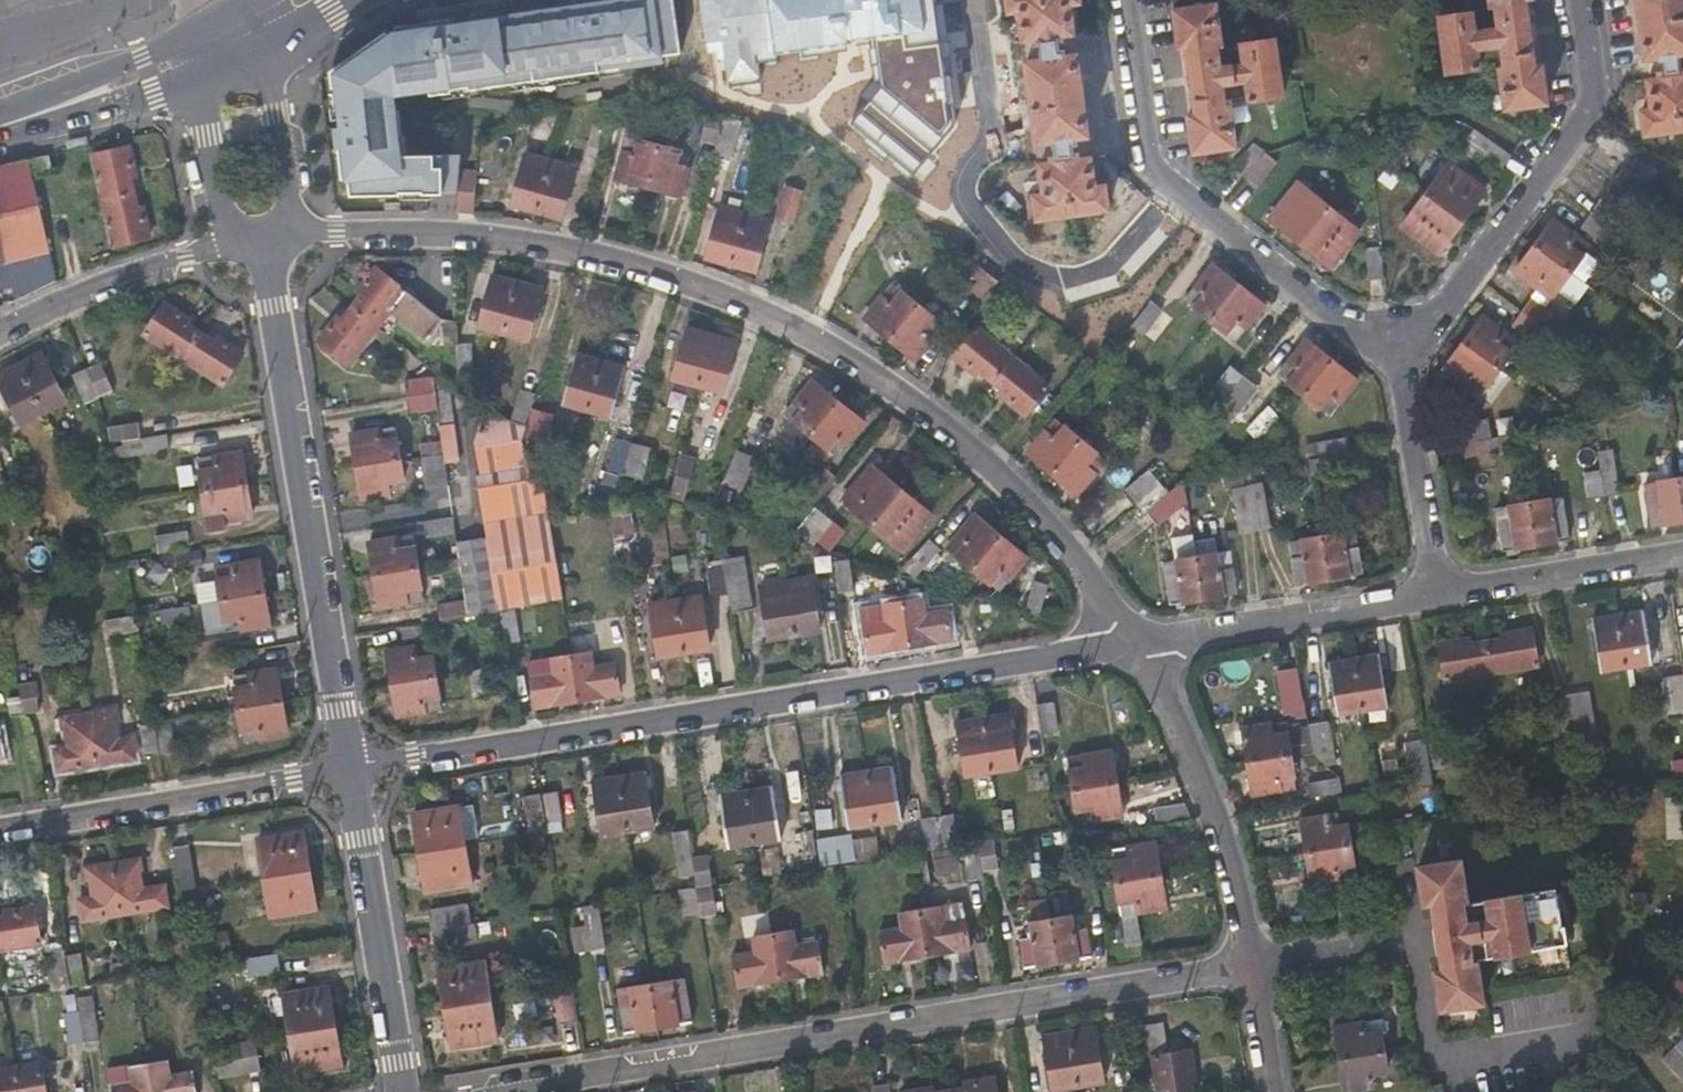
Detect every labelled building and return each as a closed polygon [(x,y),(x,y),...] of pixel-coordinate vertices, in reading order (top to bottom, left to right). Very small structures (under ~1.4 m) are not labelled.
[(4,19),(26,17),(24,0),(3,0),(4,19)] [(460,155),(408,156),(407,136),(402,137),(399,111),(397,112),(395,100),(664,65),(664,57),(682,54),(675,0),(614,0),(392,32),(331,74),(337,129),(332,130),(334,152),(340,151),(343,185),(349,185),(350,198),(399,197),(399,195),(422,195),(422,198),(442,198),(442,196),(458,196),(460,155)] [(761,0),(734,0),(736,13),(733,13),(735,29),(764,25),(761,0)] [(764,25),(797,17),(794,1),(790,2),(789,0),(761,0),(764,25)] [(884,0),(856,0),(857,8),(884,4),(884,0)] [(1008,9),(1019,8),(1023,37),(1040,35),(1042,51),(1037,52),(1038,58),(1026,59),(1035,122),(1031,123),(1033,130),(1035,130),(1037,141),(1054,138),(1056,154),(1052,155),(1053,160),(1040,162),(1044,192),(1034,193),(1038,216),(1106,206),(1103,183),(1093,184),(1089,156),(1072,158),(1068,136),(1086,133),(1075,52),(1062,54),(1059,32),(1071,30),(1068,1),(1077,0),(1007,0),(1008,9)] [(1436,13),(1445,70),(1478,65),(1475,45),(1499,42),(1503,65),(1498,65),(1504,105),(1547,99),(1541,62),(1534,63),(1525,0),(1489,0),(1489,2),(1493,1),(1497,25),(1473,28),(1470,9),(1436,13)] [(1645,55),(1661,53),(1664,74),(1648,77),(1652,106),(1642,108),(1645,130),(1682,124),(1682,66),(1679,67),(1677,50),(1682,49),(1682,0),(1637,0),(1645,55)] [(1215,1),(1173,6),(1178,44),(1185,43),(1195,110),(1187,111),(1192,149),(1234,143),(1229,103),(1224,103),(1221,80),(1245,77),(1248,97),(1281,92),(1273,36),(1240,40),(1240,44),(1217,48),(1216,40),(1221,39),(1215,1)] [(847,10),(827,13),(831,48),(852,45),(847,10)] [(832,57),(825,13),(810,15),(816,59),(832,57)] [(953,53),(947,16),(919,20),(923,57),(953,53)] [(743,119),(757,117),(771,115),(767,84),(738,88),(742,110),(743,119)] [(938,89),(941,107),(960,104),(957,86),(938,89)] [(742,110),(738,88),(724,90),(728,112),(742,110)] [(775,97),(777,112),(780,128),(811,124),(800,93),(775,97)] [(858,98),(860,118),(899,112),(897,93),(858,98)] [(715,142),(723,114),(708,109),(700,137),(715,142)] [(741,119),(732,116),(723,114),(715,142),(713,151),(731,156),(741,119)] [(1500,163),(1510,150),(1473,124),(1464,137),(1500,163)] [(1252,133),(1233,157),(1245,166),(1264,143),(1252,133)] [(764,150),(772,152),(780,155),(784,139),(769,134),(764,150)] [(659,145),(651,143),(627,136),(615,178),(647,186),(659,145)] [(659,145),(647,186),(678,195),(684,171),(671,167),(676,150),(659,145)] [(1269,147),(1250,170),(1261,180),(1280,157),(1269,147)] [(134,179),(131,164),(127,148),(90,156),(100,200),(130,194),(127,181),(134,179)] [(555,154),(553,164),(550,163),(536,212),(561,220),(573,180),(566,178),(569,168),(572,159),(555,154)] [(511,205),(536,212),(550,163),(525,157),(511,205)] [(1624,159),(1599,195),(1625,214),(1651,177),(1624,159)] [(1425,191),(1461,219),(1484,187),(1448,160),(1425,191)] [(25,161),(0,166),(0,258),(2,266),(47,256),(25,161)] [(1391,187),(1400,173),(1387,162),(1376,177),(1391,187)] [(488,166),(471,168),(456,217),(472,218),(488,166)] [(566,178),(573,180),(576,170),(569,168),(566,178)] [(1268,215),(1298,240),(1327,204),(1298,180),(1268,215)] [(777,217),(786,219),(795,222),(802,193),(785,187),(777,217)] [(1439,250),(1461,219),(1425,191),(1402,223),(1439,250)] [(130,194),(100,200),(111,246),(148,239),(141,208),(133,209),(130,194)] [(1625,214),(1599,195),(1590,208),(1617,227),(1625,214)] [(1327,204),(1298,240),(1329,264),(1357,229),(1327,204)] [(706,257),(730,263),(744,213),(719,206),(706,257)] [(1587,211),(1577,225),(1615,251),(1624,238),(1587,211)] [(744,213),(730,263),(754,270),(769,219),(744,213)] [(1552,216),(1533,242),(1569,268),(1588,241),(1552,216)] [(43,222),(45,229),(46,235),(58,233),(56,220),(43,222)] [(1569,268),(1533,242),(1514,268),(1551,294),(1569,268)] [(1380,244),(1366,246),(1369,278),(1383,276),(1380,244)] [(956,271),(961,265),(970,255),(962,248),(948,265),(956,271)] [(1209,317),(1237,282),(1212,262),(1184,297),(1209,317)] [(973,285),(984,294),(999,276),(987,268),(979,278),(973,285)] [(349,307),(373,326),(386,309),(401,320),(397,325),(424,347),(428,342),(452,342),(452,319),(435,319),(372,270),(355,291),(359,294),(349,307)] [(501,329),(515,283),(492,276),(478,321),(501,329)] [(881,329),(889,336),(918,301),(893,281),(872,305),(881,329)] [(1263,302),(1237,282),(1209,317),(1225,329),(1235,316),(1245,324),(1263,302)] [(515,283),(501,329),(527,337),(537,303),(531,302),(535,289),(515,283)] [(531,302),(537,303),(540,291),(535,289),(531,302)] [(1530,293),(1520,307),(1549,327),(1559,314),(1530,293)] [(1160,307),(1148,297),(1129,322),(1141,332),(1160,307)] [(918,301),(889,336),(914,356),(932,334),(923,327),(933,314),(918,301)] [(186,360),(201,333),(186,325),(189,319),(165,305),(147,337),(186,360)] [(318,339),(332,350),(346,361),(373,326),(349,307),(339,321),(334,318),(318,339)] [(1549,327),(1520,307),(1511,319),(1540,341),(1549,327)] [(1481,313),(1462,339),(1499,365),(1511,349),(1510,348),(1517,339),(1481,313)] [(923,327),(932,334),(942,322),(933,314),(923,327)] [(1235,337),(1245,324),(1235,316),(1225,329),(1235,337)] [(980,367),(992,377),(1012,353),(977,323),(953,351),(976,371),(980,367)] [(686,332),(683,343),(689,345),(692,333),(686,332)] [(217,343),(201,333),(186,360),(224,381),(243,350),(222,337),(217,343)] [(683,343),(678,360),(674,377),(699,384),(711,339),(692,333),(689,345),(683,343)] [(1304,392),(1331,358),(1305,338),(1278,372),(1304,392)] [(711,339),(699,384),(723,391),(736,346),(711,339)] [(1499,365),(1462,339),(1443,365),(1481,391),(1499,365)] [(453,375),(460,374),(468,374),(468,343),(452,344),(453,375)] [(1012,353),(992,377),(1004,387),(1001,391),(1025,411),(1048,383),(1012,353)] [(20,368),(44,414),(69,400),(44,354),(20,368)] [(602,362),(601,361),(577,354),(561,404),(587,413),(602,362)] [(1356,377),(1331,358),(1304,392),(1329,412),(1356,377)] [(1220,398),(1242,371),(1230,361),(1208,388),(1220,398)] [(602,362),(587,413),(609,420),(625,369),(602,362)] [(44,414),(20,368),(0,378),(0,385),(22,426),(44,414)] [(100,368),(87,373),(99,402),(112,394),(100,368)] [(1258,384),(1242,371),(1220,398),(1236,410),(1258,384)] [(86,407),(93,404),(100,402),(99,402),(87,373),(86,372),(74,377),(86,407)] [(405,377),(407,394),(434,389),(432,372),(405,377)] [(808,440),(837,404),(813,383),(782,418),(808,440)] [(505,424),(524,431),(534,397),(535,394),(516,388),(505,424)] [(434,389),(407,394),(410,410),(437,406),(434,389)] [(534,397),(524,431),(521,441),(532,443),(542,446),(556,403),(534,397)] [(833,462),(848,444),(863,426),(837,404),(808,440),(833,462)] [(1257,440),(1279,416),(1267,404),(1244,428),(1257,440)] [(497,422),(486,415),(489,430),(471,434),(473,441),(499,436),(497,422)] [(1027,449),(1052,470),(1081,435),(1056,415),(1027,449)] [(1459,420),(1462,438),(1491,433),(1509,430),(1506,415),(1488,418),(1488,415),(1459,420)] [(120,446),(158,439),(154,421),(110,429),(113,447),(120,446)] [(521,441),(509,431),(497,422),(499,436),(473,441),(479,472),(476,474),(487,532),(459,536),(469,601),(440,606),(442,621),(496,613),(487,557),(553,547),(548,516),(549,516),(547,510),(538,513),(535,496),(530,462),(521,441)] [(355,468),(399,460),(393,427),(350,435),(355,468)] [(1462,438),(1461,438),(1464,452),(1520,442),(1518,429),(1509,430),(1491,433),(1462,438)] [(1346,434),(1314,439),(1317,453),(1348,448),(1346,434)] [(1081,435),(1052,470),(1076,491),(1105,456),(1081,435)] [(160,456),(158,439),(120,446),(124,462),(160,456)] [(620,472),(629,443),(614,439),(606,467),(620,472)] [(620,472),(621,472),(637,477),(645,447),(629,443),(620,472)] [(1597,448),(1600,466),(1604,491),(1619,489),(1611,445),(1597,448)] [(753,456),(744,452),(735,448),(721,481),(739,489),(753,456)] [(1355,466),(1352,448),(1309,455),(1312,473),(1355,466)] [(680,454),(674,477),(668,499),(684,501),(696,459),(680,454)] [(196,463),(202,493),(245,486),(240,455),(196,463)] [(428,485),(438,483),(448,482),(443,457),(423,461),(428,485)] [(402,479),(399,460),(355,468),(360,498),(388,493),(387,482),(402,479)] [(840,500),(871,527),(902,490),(872,464),(840,500)] [(1587,496),(1604,493),(1604,491),(1600,466),(1583,469),(1574,471),(1576,483),(1585,481),(1587,496)] [(1122,489),(1137,506),(1164,485),(1150,467),(1122,489)] [(1246,481),(1243,467),(1221,470),(1223,485),(1230,484),(1246,481)] [(1677,469),(1644,474),(1651,522),(1682,517),(1682,508),(1677,469)] [(1187,496),(1183,476),(1146,506),(1158,520),(1187,496)] [(1261,479),(1246,482),(1254,525),(1269,523),(1261,479)] [(1246,482),(1246,481),(1230,484),(1238,527),(1254,525),(1246,482)] [(202,493),(203,496),(210,531),(225,527),(224,522),(250,517),(245,486),(202,493)] [(898,550),(912,535),(926,519),(917,511),(920,507),(902,490),(871,527),(898,550)] [(1529,498),(1536,540),(1568,535),(1561,493),(1529,498)] [(798,527),(814,509),(818,504),(805,494),(786,517),(798,527)] [(547,510),(542,495),(535,496),(538,513),(547,510)] [(1503,546),(1536,540),(1529,498),(1495,504),(1503,546)] [(930,515),(920,507),(917,511),(926,519),(930,515)] [(795,531),(801,537),(808,542),(827,520),(814,509),(798,527),(795,531)] [(964,558),(974,565),(1001,532),(976,510),(956,534),(964,558)] [(457,528),(456,519),(454,511),(414,518),(417,535),(457,528)] [(610,536),(631,535),(630,515),(610,515),(610,536)] [(1354,528),(1321,533),(1328,574),(1361,569),(1357,545),(1354,528)] [(156,534),(158,543),(160,552),(190,547),(187,529),(156,534)] [(1193,539),(1192,531),(1170,535),(1173,557),(1164,558),(1170,600),(1203,595),(1196,553),(1193,539)] [(1001,532),(974,565),(999,586),(1026,553),(1001,532)] [(1328,574),(1321,533),(1289,538),(1296,580),(1328,574)] [(1196,553),(1203,595),(1236,590),(1228,548),(1216,550),(1214,535),(1193,539),(1196,553)] [(375,575),(417,568),(411,537),(370,543),(375,575)] [(924,541),(905,568),(920,578),(939,551),(924,541)] [(201,565),(199,550),(173,555),(176,569),(201,565)] [(499,615),(507,614),(514,613),(510,583),(552,576),(548,552),(491,561),(499,615)] [(751,610),(747,584),(743,557),(723,560),(727,585),(732,613),(751,610)] [(838,589),(845,588),(853,587),(848,558),(833,561),(838,589)] [(219,602),(264,595),(258,562),(214,570),(219,602)] [(422,601),(417,568),(375,575),(380,607),(422,601)] [(785,582),(793,635),(815,631),(808,578),(785,582)] [(1034,578),(1025,608),(1038,612),(1047,583),(1034,578)] [(769,639),(792,635),(793,635),(785,582),(761,586),(769,639)] [(712,616),(732,613),(727,585),(708,588),(712,616)] [(219,602),(201,606),(205,636),(270,626),(264,595),(219,602)] [(675,599),(683,652),(709,648),(700,595),(675,599)] [(683,652),(675,599),(648,604),(656,657),(683,652)] [(903,602),(910,647),(951,639),(947,612),(926,615),(923,599),(903,602)] [(866,655),(910,647),(903,602),(860,609),(866,655)] [(1618,612),(1626,664),(1651,660),(1642,608),(1618,612)] [(161,613),(163,619),(164,626),(180,623),(178,610),(161,613)] [(1601,668),(1626,664),(1618,612),(1592,616),(1601,668)] [(136,617),(122,620),(108,622),(110,635),(138,630),(136,617)] [(1485,639),(1491,669),(1536,662),(1530,626),(1500,630),(1501,636),(1485,639)] [(1445,676),(1491,669),(1485,639),(1469,641),(1468,636),(1439,641),(1445,676)] [(180,646),(181,655),(183,664),(214,658),(211,640),(180,646)] [(388,661),(392,684),(435,677),(431,655),(414,658),(412,645),(391,649),(393,660),(388,661)] [(1353,655),(1361,707),(1388,702),(1379,650),(1353,655)] [(571,654),(578,700),(617,694),(612,664),(590,668),(587,651),(571,654)] [(571,654),(558,657),(529,662),(535,706),(578,700),(571,654)] [(1337,710),(1361,707),(1353,655),(1329,658),(1337,710)] [(1303,697),(1297,664),(1277,668),(1282,701),(1303,697)] [(466,672),(469,686),(471,701),(487,699),(483,669),(466,672)] [(1664,675),(1669,707),(1682,705),(1682,677),(1682,672),(1664,675)] [(231,681),(237,709),(281,701),(276,673),(231,681)] [(398,716),(440,709),(435,677),(392,684),(398,716)] [(12,709),(16,709),(20,708),(15,680),(7,681),(12,709)] [(24,714),(38,711),(34,683),(19,685),(24,714)] [(1574,693),(1581,735),(1596,733),(1590,690),(1574,693)] [(1565,738),(1581,735),(1574,693),(1558,695),(1565,738)] [(1285,717),(1305,714),(1303,697),(1282,701),(1285,717)] [(1037,702),(1042,731),(1060,728),(1055,699),(1037,702)] [(281,701),(237,709),(243,741),(286,733),(281,701)] [(118,708),(89,714),(98,765),(133,759),(129,737),(118,740),(113,719),(121,718),(118,708)] [(98,765),(89,714),(51,720),(53,731),(61,730),(64,748),(53,750),(57,772),(98,765)] [(1020,768),(1016,742),(1012,717),(984,722),(993,772),(1020,768)] [(1311,749),(1330,746),(1325,717),(1306,720),(1311,749)] [(1243,726),(1248,759),(1291,752),(1286,719),(1243,726)] [(154,724),(159,754),(175,751),(170,721),(154,724)] [(993,772),(984,722),(961,725),(969,775),(993,772)] [(147,757),(159,754),(154,724),(141,726),(147,757)] [(1440,733),(1424,735),(1430,767),(1442,765),(1445,764),(1440,733)] [(1412,783),(1432,780),(1430,767),(1424,735),(1405,739),(1412,783)] [(1332,760),(1330,746),(1311,749),(1325,761),(1332,760)] [(1074,787),(1117,779),(1112,748),(1083,753),(1084,761),(1070,764),(1074,787)] [(1291,752),(1248,759),(1253,791),(1295,784),(1291,752)] [(877,823),(902,819),(895,768),(869,772),(877,823)] [(788,773),(791,800),(802,799),(800,772),(788,773)] [(877,823),(869,772),(843,776),(852,827),(877,823)] [(1344,773),(1308,779),(1310,793),(1347,788),(1344,773)] [(618,779),(627,831),(652,826),(644,775),(618,779)] [(601,835),(627,831),(618,779),(592,783),(601,835)] [(1122,811),(1117,779),(1074,787),(1078,809),(1092,807),(1094,816),(1122,811)] [(747,792),(755,843),(780,839),(773,788),(747,792)] [(524,796),(527,813),(530,830),(548,828),(547,822),(563,819),(558,791),(524,796)] [(1359,792),(1368,807),(1377,805),(1377,801),(1364,791),(1359,792)] [(730,847),(755,843),(747,792),(720,796),(730,847)] [(1307,849),(1350,841),(1345,810),(1368,807),(1359,792),(1339,795),(1342,811),(1301,817),(1307,849)] [(1157,822),(1193,816),(1189,805),(1187,799),(1154,804),(1157,822)] [(471,822),(470,813),(468,803),(414,812),(420,851),(466,844),(462,824),(471,822)] [(829,807),(812,810),(816,832),(833,828),(829,807)] [(923,821),(925,836),(928,851),(958,846),(953,815),(923,821)] [(682,876),(690,875),(697,874),(690,830),(675,832),(682,876)] [(851,833),(833,836),(814,839),(818,865),(855,859),(851,833)] [(263,879),(309,871),(303,834),(257,842),(263,879)] [(530,838),(531,847),(532,857),(547,855),(543,836),(530,838)] [(997,840),(982,843),(983,849),(987,871),(1002,869),(997,840)] [(1123,879),(1161,872),(1155,840),(1117,846),(1123,879)] [(1352,857),(1350,841),(1307,849),(1312,880),(1354,873),(1356,887),(1376,884),(1377,896),(1392,894),(1388,875),(1381,876),(1374,877),(1371,854),(1352,857)] [(466,844),(420,851),(427,889),(472,882),(466,844)] [(173,851),(177,872),(180,893),(197,890),(190,848),(173,851)] [(983,849),(976,850),(969,851),(974,882),(988,879),(987,871),(983,849)] [(1378,853),(1371,854),(1374,877),(1381,876),(1378,853)] [(120,912),(125,910),(166,903),(163,884),(141,887),(136,857),(112,861),(120,912)] [(1461,857),(1419,864),(1425,901),(1433,899),(1444,968),(1436,969),(1442,1006),(1484,1000),(1477,957),(1568,942),(1565,923),(1562,924),(1556,886),(1468,900),(1461,857)] [(120,912),(112,861),(87,865),(92,894),(81,897),(84,918),(120,912)] [(269,916),(292,912),(315,908),(309,871),(263,879),(269,916)] [(1166,904),(1161,872),(1123,879),(1133,943),(1149,940),(1144,908),(1166,904)] [(716,915),(711,885),(699,887),(696,887),(701,918),(716,915)] [(696,887),(688,889),(680,890),(685,920),(701,918),(696,887)] [(889,961),(928,954),(921,908),(918,887),(887,892),(890,913),(903,911),(906,927),(884,931),(889,961)] [(1091,899),(1089,900),(1087,900),(1094,940),(1105,938),(1091,899)] [(772,908),(776,934),(793,931),(791,920),(801,918),(799,902),(772,908)] [(921,908),(928,954),(972,948),(965,902),(921,908)] [(584,905),(587,927),(590,949),(606,947),(600,903),(584,905)] [(431,910),(434,930),(470,924),(468,904),(431,910)] [(41,941),(36,906),(4,911),(5,918),(0,919),(0,948),(41,941)] [(1054,920),(1061,962),(1092,958),(1087,930),(1076,932),(1074,917),(1054,920)] [(1030,923),(1031,931),(1032,939),(1024,940),(1028,967),(1061,962),(1054,920),(1030,923)] [(470,924),(434,930),(437,948),(480,941),(477,923),(470,924)] [(804,944),(818,941),(817,927),(801,929),(804,944)] [(773,934),(781,978),(823,972),(818,941),(804,944),(796,945),(793,931),(776,934),(773,934)] [(751,938),(752,945),(753,951),(731,955),(736,986),(781,978),(773,934),(751,938)] [(65,947),(71,985),(88,982),(82,944),(65,947)] [(48,950),(51,969),(54,987),(71,985),(65,947),(48,950)] [(243,956),(245,966),(247,977),(278,971),(275,951),(243,956)] [(444,1006),(490,999),(483,959),(439,967),(444,1006)] [(657,1025),(658,1025),(690,1019),(683,977),(651,982),(657,1025)] [(657,1025),(651,982),(618,988),(625,1030),(657,1025)] [(288,1033),(333,1026),(328,989),(282,996),(288,1033)] [(574,989),(554,992),(560,1024),(579,1021),(574,989)] [(81,1041),(89,1040),(97,1039),(90,996),(74,998),(76,1010),(81,1041)] [(450,1045),(473,1041),(496,1037),(490,999),(444,1006),(450,1045)] [(67,1043),(81,1041),(76,1010),(62,1012),(67,1043)] [(1340,1056),(1384,1049),(1381,1029),(1384,1028),(1382,1016),(1335,1024),(1340,1056)] [(1190,1081),(1195,1080),(1190,1048),(1169,1051),(1164,1020),(1150,1023),(1161,1091),(1192,1091),(1190,1081)] [(288,1033),(289,1034),(295,1072),(339,1064),(333,1026),(288,1033)] [(1077,1086),(1102,1082),(1095,1040),(1089,1041),(1087,1029),(1069,1032),(1077,1086)] [(149,1060),(145,1032),(131,1035),(135,1063),(106,1068),(110,1091),(155,1091),(149,1060)] [(1051,1090),(1077,1086),(1069,1032),(1065,1033),(1043,1036),(1051,1090)] [(209,1046),(214,1078),(259,1071),(254,1039),(209,1046)] [(1676,1041),(1664,1053),(1682,1074),(1682,1050),(1676,1041)] [(1132,1044),(1126,1045),(1134,1091),(1146,1091),(1138,1044),(1132,1044)] [(1387,1069),(1384,1049),(1340,1056),(1345,1087),(1373,1083),(1371,1071),(1387,1069)] [(195,1084),(193,1069),(170,1073),(168,1058),(149,1060),(155,1091),(197,1091),(195,1084)] [(17,1091),(45,1091),(40,1061),(13,1065),(17,1091)] [(13,1065),(0,1067),(0,1091),(17,1091),(13,1065)] [(952,1091),(1000,1091),(997,1077),(968,1082),(969,1088),(952,1091)] [(1423,1091),(1444,1091),(1442,1080),(1421,1083),(1423,1091)] [(891,1083),(874,1086),(875,1091),(892,1091),(891,1083)]
